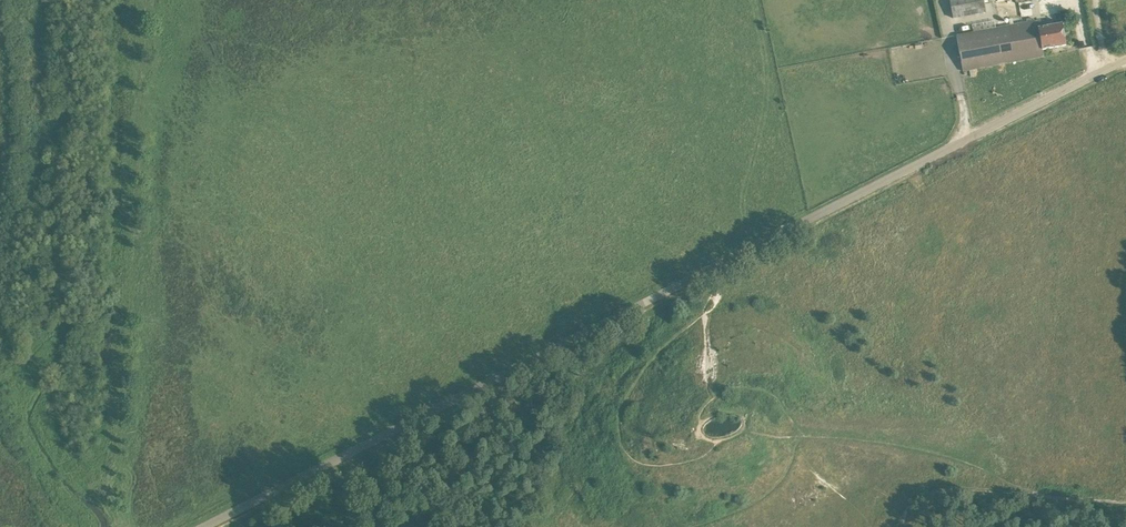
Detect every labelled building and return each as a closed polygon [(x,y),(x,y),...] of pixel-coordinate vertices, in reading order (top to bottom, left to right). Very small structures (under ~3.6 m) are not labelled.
[(983,0),(950,0),(953,19),(986,12),(983,0)] [(1042,50),(1038,27),(1042,27),(1041,20),(956,36),(963,71),(1044,56),(1042,50)] [(1065,45),(1061,23),(1042,27),(1038,27),(1042,50),(1065,45)]
